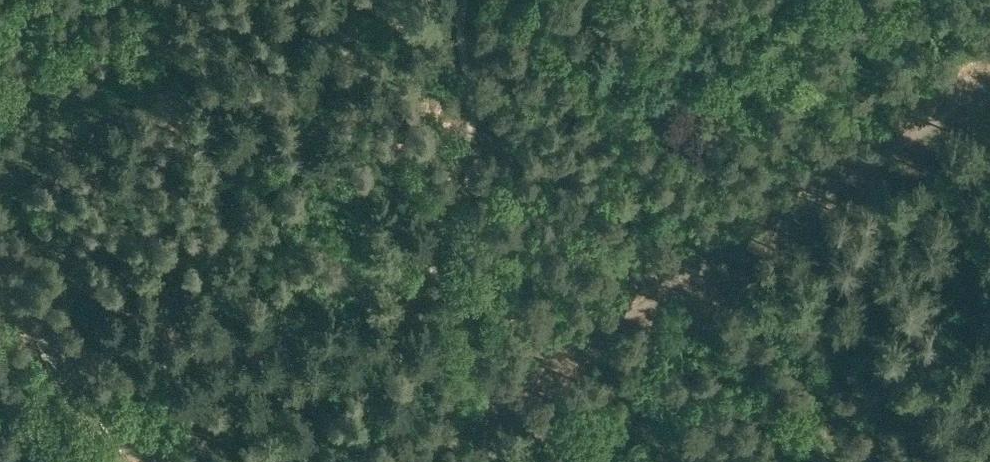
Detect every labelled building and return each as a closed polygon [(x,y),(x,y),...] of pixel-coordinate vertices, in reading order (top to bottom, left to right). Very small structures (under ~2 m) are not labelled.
[(11,436),(0,431),(0,461),(1,461),(11,436)]
